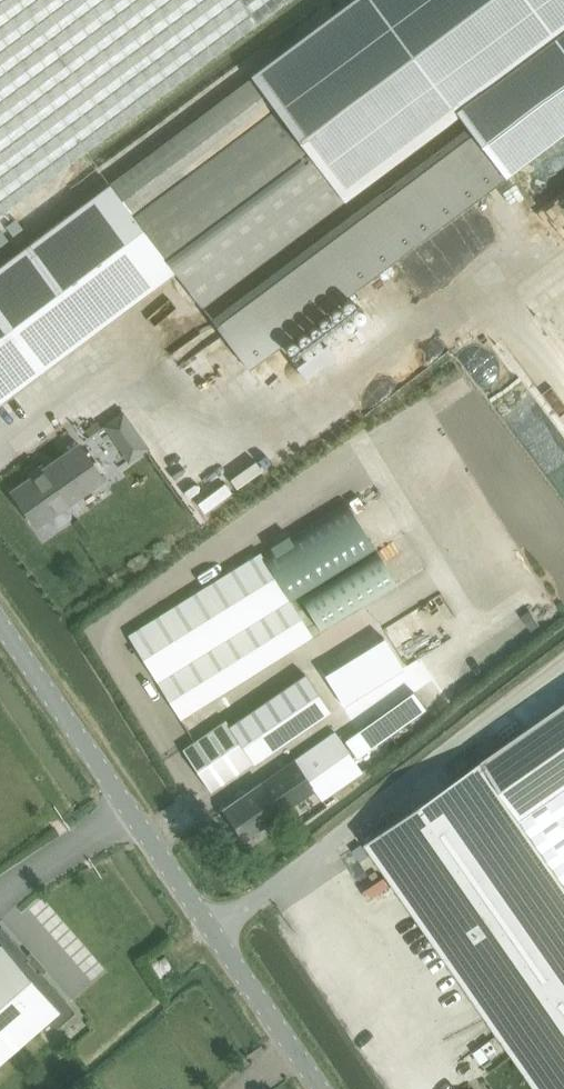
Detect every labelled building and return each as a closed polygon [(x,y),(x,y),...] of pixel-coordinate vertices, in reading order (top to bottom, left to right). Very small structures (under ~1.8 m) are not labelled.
[(289,0),(0,0),(0,215),(289,0)] [(111,183),(162,252),(175,269),(202,306),(346,198),(457,113),(473,133),(216,325),(248,368),(505,176),(563,132),(563,0),(349,0),(250,74),(252,77),(111,183)] [(111,183),(0,266),(0,401),(96,330),(82,311),(162,252),(111,183)] [(66,505),(104,478),(80,444),(48,466),(42,464),(28,473),(29,479),(12,491),(37,526),(48,518),(55,529),(74,516),(66,505)] [(346,500),(261,553),(291,602),(377,548),(346,500)] [(319,628),(395,581),(377,551),(301,598),(319,628)] [(291,602),(261,553),(129,635),(181,718),(313,636),(291,602)] [(356,613),(312,644),(332,672),(375,641),(356,613)] [(392,672),(374,647),(331,676),(349,702),(392,672)] [(226,720),(183,750),(211,791),(254,761),(255,762),(291,737),(291,736),(311,722),(328,710),(303,674),(230,724),(226,720)] [(413,691),(346,739),(358,755),(390,733),(390,734),(425,708),(413,691)] [(366,841),(539,1088),(563,1088),(563,703),(366,841)] [(335,732),(294,760),(315,790),(321,799),(362,771),(335,732)] [(294,760),(224,808),(244,838),(315,790),(294,760)] [(50,1018),(58,1027),(59,1026),(57,1023),(73,1010),(75,1012),(76,1011),(40,970),(38,972),(27,960),(30,957),(2,925),(0,926),(2,928),(0,930),(0,1061),(50,1018)]
